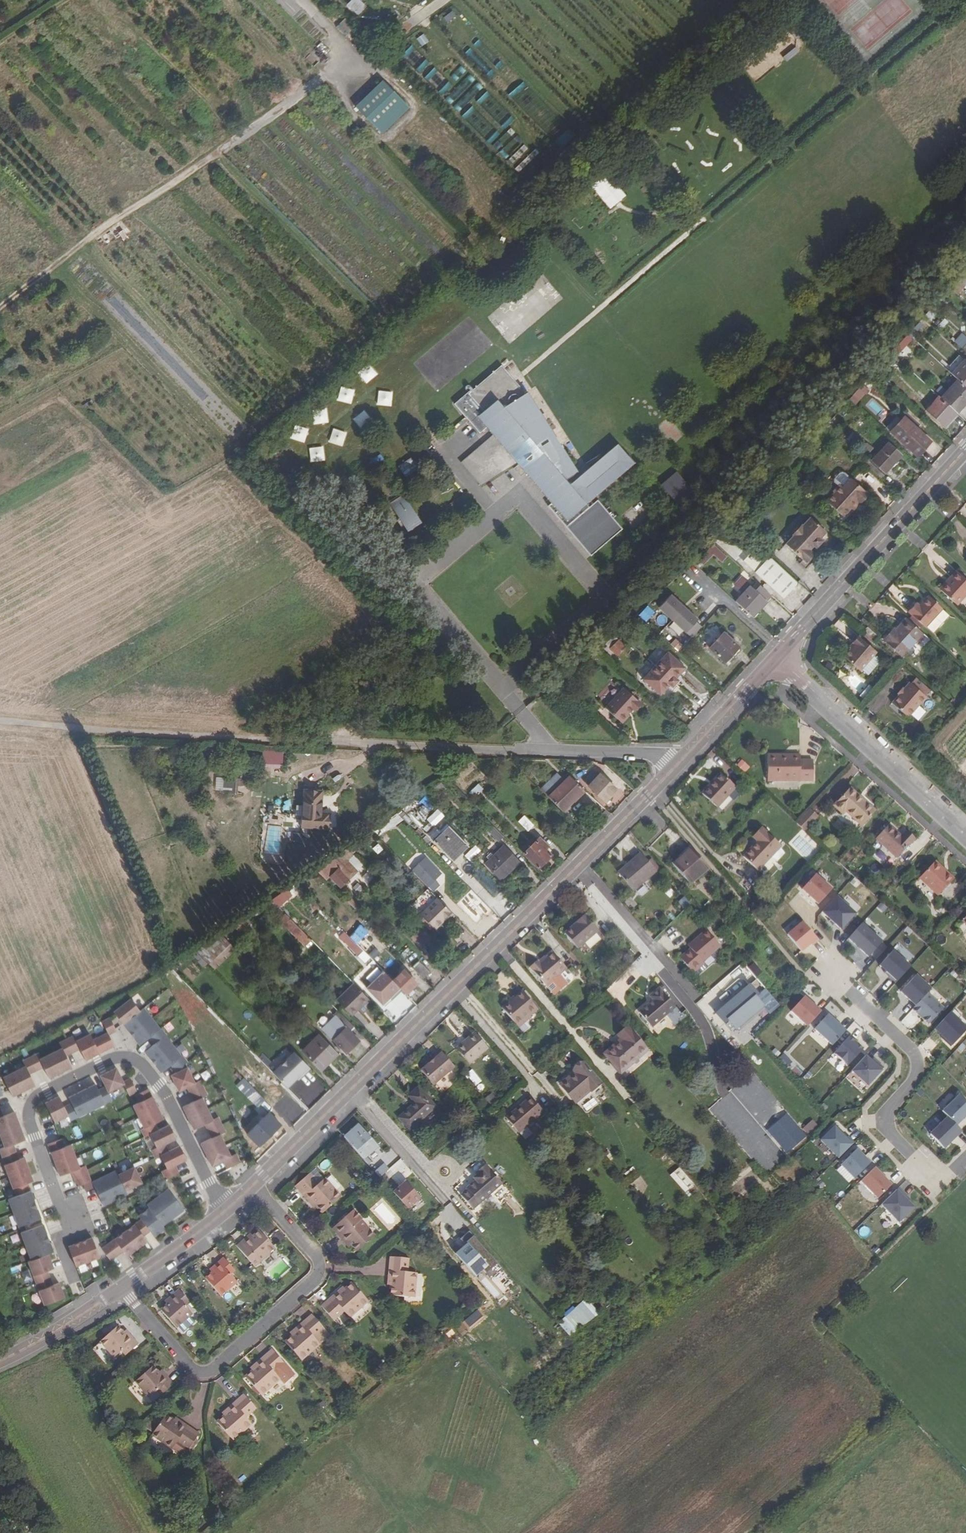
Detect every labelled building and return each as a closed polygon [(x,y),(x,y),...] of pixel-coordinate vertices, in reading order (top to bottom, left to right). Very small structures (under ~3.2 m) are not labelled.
[(346,5),(357,16),(366,7),(359,0),(351,0),(346,5)] [(447,22),(456,17),(453,11),(444,16),(447,22)] [(464,20),(456,28),(469,42),(477,34),(464,20)] [(421,47),(429,42),(423,33),(416,39),(421,47)] [(321,37),(316,45),(323,49),(328,41),(321,37)] [(787,62),(798,52),(794,47),(783,57),(787,62)] [(496,74),(503,66),(488,52),(481,60),(496,74)] [(409,108),(380,80),(353,108),(382,136),(409,108)] [(591,187),(610,210),(626,196),(606,173),(591,187)] [(117,225),(108,230),(114,240),(123,235),(117,225)] [(958,279),(965,286),(965,270),(958,279)] [(922,326),(918,323),(908,334),(912,337),(922,326)] [(912,338),(908,334),(891,353),(895,357),(912,338)] [(964,360),(951,374),(958,380),(965,387),(965,362),(964,360)] [(576,473),(525,393),(501,366),(470,392),(469,391),(453,404),(465,418),(478,434),(486,428),(492,435),(504,449),(495,456),(492,453),(475,468),(486,481),(515,464),(517,466),(524,473),(550,505),(547,507),(566,528),(588,508),(585,505),(634,464),(617,444),(603,456),(572,482),(569,478),(576,473)] [(956,413),(965,402),(965,387),(958,380),(941,399),(956,413)] [(852,396),(858,401),(867,391),(861,386),(852,396)] [(858,401),(852,396),(849,399),(855,405),(858,401)] [(956,413),(941,399),(938,396),(926,410),(944,426),(956,413)] [(931,442),(903,418),(890,432),(917,456),(931,442)] [(504,449),(492,435),(460,463),(479,486),(486,481),(475,468),(492,453),(495,456),(504,449)] [(866,455),(872,448),(867,443),(860,450),(866,455)] [(884,473),(900,455),(887,443),(871,460),(884,473)] [(398,448),(385,456),(388,461),(401,454),(398,448)] [(884,475),(866,459),(863,463),(881,479),(884,475)] [(715,487),(705,474),(695,482),(705,495),(715,487)] [(856,500),(859,503),(860,504),(868,495),(851,480),(843,489),(840,486),(833,493),(834,494),(827,502),(843,516),(850,508),(849,508),(856,500)] [(390,505),(392,509),(406,531),(420,522),(404,496),(399,499),(390,505)] [(849,508),(850,508),(852,510),(859,503),(856,500),(849,508)] [(588,508),(566,528),(590,556),(621,530),(596,501),(588,508)] [(805,562),(813,554),(808,550),(812,545),(816,548),(822,541),(820,538),(825,532),(809,517),(802,526),(800,525),(792,535),(793,536),(785,544),(802,560),(805,562)] [(384,525),(377,530),(385,544),(393,539),(384,525)] [(726,555),(713,543),(703,556),(708,560),(712,555),(720,562),(726,555)] [(796,583),(767,557),(753,571),(782,599),(796,583)] [(957,573),(950,580),(952,581),(941,592),(957,606),(965,597),(965,581),(957,573)] [(735,601),(751,616),(771,595),(756,582),(752,587),(749,586),(741,578),(734,585),(743,593),(735,601)] [(667,585),(659,593),(673,606),(680,598),(667,585)] [(926,627),(941,611),(942,610),(929,598),(920,608),(915,604),(908,612),(925,628),(926,627)] [(646,623),(655,613),(647,605),(638,616),(646,623)] [(941,611),(926,627),(933,634),(949,617),(941,611)] [(901,657),(906,652),(923,634),(908,620),(897,631),(896,630),(885,642),(901,657)] [(879,638),(867,627),(863,631),(875,642),(879,638)] [(724,662),(739,646),(723,632),(708,648),(724,662)] [(846,653),(862,667),(876,651),(858,637),(853,643),(854,644),(846,653)] [(617,640),(609,649),(616,655),(624,646),(617,640)] [(862,667),(846,653),(843,656),(859,670),(862,667)] [(675,689),(681,682),(678,679),(688,669),(671,654),(644,681),(662,698),(672,687),(675,689)] [(912,712),(917,707),(924,698),(923,697),(929,689),(916,678),(910,685),(908,684),(901,692),(902,692),(899,696),(898,695),(896,697),(912,712)] [(640,701),(624,686),(605,707),(620,721),(627,712),(626,711),(631,706),(633,708),(640,701)] [(912,712),(896,697),(890,704),(906,719),(909,716),(912,712)] [(640,701),(633,708),(635,709),(641,702),(640,701)] [(912,712),(918,716),(921,714),(921,710),(917,707),(912,712)] [(627,712),(620,721),(622,722),(630,714),(627,712)] [(261,751),(261,768),(282,769),(282,751),(261,751)] [(805,757),(772,758),(772,783),(817,783),(817,763),(805,763),(805,757)] [(742,759),(736,764),(743,773),(749,767),(742,759)] [(722,773),(703,793),(718,807),(736,787),(722,773)] [(588,786),(597,777),(594,774),(585,783),(588,786)] [(597,777),(588,786),(605,802),(617,790),(600,774),(597,777)] [(562,812),(584,790),(570,776),(548,797),(562,812)] [(244,779),(232,778),(230,793),(237,793),(238,786),(243,787),(244,779)] [(830,806),(847,788),(837,778),(819,796),(830,806)] [(478,784),(469,792),(474,798),(483,789),(478,784)] [(321,791),(304,790),(301,827),(328,829),(328,813),(320,812),(321,791)] [(879,814),(854,791),(838,809),(848,818),(851,815),(866,829),(879,814)] [(438,808),(426,819),(432,826),(444,815),(438,808)] [(809,834),(822,819),(815,813),(802,827),(809,834)] [(534,825),(524,815),(517,821),(528,831),(534,825)] [(720,820),(709,835),(716,840),(727,825),(720,820)] [(503,837),(490,823),(484,828),(498,842),(503,837)] [(433,841),(449,826),(447,824),(440,830),(438,828),(430,837),(433,841)] [(449,826),(433,841),(451,859),(466,844),(449,826)] [(768,859),(774,863),(785,850),(779,845),(781,844),(763,828),(755,838),(758,841),(744,857),(759,870),(760,869),(768,859)] [(906,842),(892,830),(879,843),(900,863),(917,846),(909,839),(906,842)] [(548,846),(539,837),(523,853),(538,868),(551,855),(545,849),(548,846)] [(475,844),(463,856),(469,862),(480,850),(475,844)] [(503,846),(485,863),(501,880),(519,862),(503,846)] [(710,868),(692,847),(672,864),(689,884),(710,868)] [(354,869),(346,861),(352,855),(346,848),(316,869),(326,880),(338,870),(345,877),(354,869)] [(631,865),(620,875),(634,890),(656,870),(641,853),(629,863),(631,865)] [(765,873),(774,863),(768,859),(760,869),(765,873)] [(424,860),(413,870),(433,891),(437,886),(432,880),(438,875),(424,860)] [(618,873),(620,875),(631,865),(629,863),(618,873)] [(939,866),(925,881),(944,898),(960,881),(953,875),(952,877),(939,866)] [(815,873),(801,888),(817,902),(830,888),(815,873)] [(685,895),(678,900),(683,908),(691,903),(685,895)] [(835,895),(821,912),(840,928),(854,911),(835,895)] [(488,907),(479,897),(473,903),(483,913),(488,907)] [(441,917),(443,919),(450,912),(437,898),(421,914),(432,926),(441,917)] [(311,940),(271,900),(266,904),(279,918),(278,920),(304,947),(311,940)] [(578,947),(599,929),(586,913),(576,921),(578,922),(566,932),(578,947)] [(434,928),(443,919),(441,917),(432,926),(434,928)] [(237,932),(250,924),(246,918),(233,927),(237,932)] [(801,921),(785,933),(799,951),(815,938),(801,921)] [(860,923),(848,937),(868,955),(881,941),(860,923)] [(356,943),(367,932),(360,925),(348,936),(355,942),(356,943)] [(422,926),(410,937),(425,954),(438,942),(422,926)] [(372,927),(367,932),(356,943),(362,950),(384,972),(392,980),(403,969),(404,971),(409,966),(372,927)] [(681,963),(679,965),(687,975),(703,962),(701,960),(719,945),(706,930),(686,946),(688,949),(686,951),(677,958),(681,963)] [(746,931),(738,937),(749,951),(757,944),(746,931)] [(215,971),(236,950),(221,935),(203,946),(196,951),(215,971)] [(357,955),(362,950),(356,943),(355,942),(350,948),(357,955)] [(408,960),(413,953),(406,948),(401,954),(408,960)] [(539,961),(532,967),(547,984),(568,967),(553,951),(540,962),(539,961)] [(890,951),(878,965),(897,981),(909,967),(890,951)] [(430,972),(419,961),(412,968),(422,979),(430,972)] [(755,977),(761,972),(753,962),(747,967),(755,977)] [(417,983),(404,971),(403,969),(392,980),(399,987),(406,994),(417,983)] [(567,970),(547,986),(553,994),(573,978),(567,970)] [(399,987),(392,980),(384,972),(367,988),(383,1003),(399,987)] [(898,992),(914,1006),(930,988),(914,974),(898,992)] [(621,978),(609,990),(614,995),(626,983),(621,978)] [(773,998),(757,979),(738,995),(740,998),(732,1005),(730,1002),(717,1014),(726,1023),(730,1020),(738,1029),(773,998)] [(368,998),(353,983),(336,999),(351,1014),(368,998)] [(676,1005),(660,985),(650,994),(653,996),(639,1009),(653,1025),(676,1005)] [(527,1013),(529,1015),(538,1008),(524,991),(511,1002),(510,1001),(502,1007),(514,1023),(527,1013)] [(182,992),(175,998),(180,1003),(182,1002),(187,1006),(191,1002),(182,992)] [(914,1006),(911,1009),(928,1024),(943,1008),(927,992),(914,1006)] [(804,995),(790,1011),(806,1025),(820,1008),(804,995)] [(226,1167),(239,1160),(235,1153),(230,1155),(219,1134),(224,1131),(217,1116),(212,1119),(201,1097),(206,1094),(199,1079),(194,1082),(186,1067),(184,1064),(187,1062),(182,1055),(181,1056),(165,1036),(166,1035),(160,1028),(159,1028),(143,1007),(139,1010),(130,998),(113,1011),(139,1044),(149,1037),(154,1043),(144,1051),(160,1072),(170,1064),(176,1071),(170,1074),(178,1090),(186,1086),(193,1100),(181,1106),(193,1128),(204,1123),(211,1137),(200,1142),(211,1165),(222,1160),(226,1167)] [(900,1020),(908,1029),(920,1019),(912,1010),(900,1020)] [(337,1044),(341,1047),(346,1053),(359,1041),(350,1032),(354,1028),(338,1012),(334,1016),(335,1017),(323,1029),(337,1044)] [(934,1028),(951,1044),(965,1027),(950,1012),(934,1028)] [(527,1013),(514,1023),(518,1027),(530,1017),(529,1015),(527,1013)] [(827,1013),(812,1029),(831,1045),(845,1030),(827,1013)] [(116,1032),(110,1018),(102,1022),(107,1033),(92,1040),(90,1035),(76,1041),(73,1036),(58,1043),(61,1048),(39,1058),(36,1053),(22,1059),(24,1065),(1,1075),(10,1094),(33,1084),(28,1072),(42,1066),(47,1077),(70,1067),(65,1055),(79,1049),(84,1060),(113,1047),(108,1035),(116,1032)] [(618,1044),(631,1059),(646,1046),(630,1027),(621,1035),(622,1037),(620,1039),(621,1041),(618,1044)] [(476,1032),(457,1048),(470,1064),(489,1047),(476,1032)] [(931,1032),(921,1046),(930,1053),(941,1038),(931,1032)] [(338,1054),(319,1035),(303,1051),(321,1070),(338,1054)] [(832,1051),(847,1065),(863,1049),(848,1035),(832,1051)] [(631,1059),(618,1044),(606,1055),(621,1071),(631,1062),(630,1061),(631,1059)] [(302,1074),(309,1068),(293,1051),(272,1072),(285,1086),(301,1072),(302,1074)] [(454,1068),(441,1053),(435,1058),(436,1059),(421,1072),(433,1086),(454,1068)] [(783,1053),(776,1060),(784,1068),(791,1062),(783,1053)] [(865,1055),(852,1071),(867,1085),(881,1069),(865,1055)] [(590,1087),(592,1089),(593,1090),(603,1081),(585,1061),(575,1069),(576,1070),(577,1072),(563,1084),(576,1099),(590,1087)] [(58,1094),(44,1101),(53,1120),(67,1114),(69,1119),(111,1100),(109,1095),(125,1087),(129,1096),(136,1092),(130,1079),(123,1082),(116,1068),(100,1075),(105,1086),(98,1090),(95,1083),(67,1096),(70,1102),(63,1105),(58,1094)] [(561,1082),(563,1084),(577,1072),(576,1070),(561,1082)] [(264,1100),(243,1079),(236,1086),(257,1107),(264,1100)] [(397,1114),(408,1128),(432,1106),(414,1087),(405,1095),(411,1102),(397,1114)] [(577,1101),(592,1089),(590,1087),(576,1099),(577,1101)] [(147,1088),(133,1095),(138,1105),(133,1107),(141,1125),(138,1126),(142,1134),(147,1131),(154,1144),(149,1147),(152,1154),(158,1151),(166,1169),(161,1171),(165,1178),(178,1172),(174,1164),(185,1159),(178,1145),(167,1151),(164,1144),(175,1138),(168,1124),(157,1130),(153,1123),(162,1118),(147,1088)] [(942,1110),(948,1117),(955,1124),(965,1114),(965,1102),(958,1094),(942,1110)] [(542,1111),(529,1096),(504,1117),(518,1132),(542,1111)] [(245,1105),(238,1112),(245,1119),(252,1112),(245,1105)] [(597,1108),(591,1111),(595,1120),(601,1117),(597,1108)] [(1,1147),(11,1143),(10,1142),(22,1138),(13,1109),(1,1113),(0,1110),(0,1124),(6,1144),(1,1146),(1,1147)] [(926,1134),(941,1118),(936,1113),(933,1116),(926,1110),(915,1124),(926,1134)] [(247,1134),(258,1146),(280,1125),(268,1113),(264,1118),(260,1115),(256,1120),(259,1122),(247,1134)] [(408,1128),(397,1114),(395,1116),(406,1130),(408,1128)] [(768,1130),(788,1153),(807,1138),(787,1114),(768,1130)] [(961,1131),(948,1117),(931,1133),(943,1147),(961,1131)] [(833,1125),(819,1140),(837,1156),(851,1142),(833,1125)] [(77,1126),(72,1128),(77,1139),(82,1136),(77,1126)] [(354,1127),(340,1139),(360,1162),(374,1149),(354,1127)] [(58,1138),(45,1143),(56,1174),(68,1170),(74,1185),(87,1180),(81,1165),(75,1167),(67,1143),(61,1146),(58,1138)] [(11,1143),(1,1147),(3,1153),(13,1150),(11,1143)] [(852,1146),(837,1162),(852,1177),(867,1161),(852,1146)] [(7,1196),(12,1212),(33,1204),(30,1197),(24,1181),(30,1179),(21,1156),(15,1158),(13,1150),(3,1153),(6,1161),(5,1161),(12,1186),(13,1186),(15,1193),(7,1196)] [(388,1168),(398,1183),(411,1174),(401,1159),(388,1168)] [(186,1160),(176,1165),(178,1170),(188,1166),(186,1160)] [(461,1191),(455,1196),(467,1209),(497,1184),(480,1164),(471,1172),(473,1174),(468,1178),(471,1181),(460,1190),(461,1191)] [(116,1170),(92,1182),(104,1205),(128,1193),(126,1190),(142,1181),(134,1166),(118,1174),(116,1170)] [(380,1166),(371,1175),(376,1180),(385,1172),(380,1166)] [(873,1166),(859,1182),(876,1197),(890,1182),(873,1166)] [(670,1174),(683,1193),(693,1186),(679,1167),(670,1174)] [(294,1190),(304,1200),(306,1198),(315,1209),(322,1216),(340,1201),(323,1182),(318,1187),(309,1177),(294,1190)] [(403,1186),(390,1197),(404,1214),(417,1203),(403,1186)] [(138,1219),(98,1248),(107,1260),(120,1250),(124,1256),(145,1241),(141,1236),(147,1231),(151,1236),(163,1228),(160,1225),(182,1209),(166,1188),(145,1204),(147,1207),(136,1215),(138,1219)] [(896,1188),(880,1204),(900,1223),(916,1207),(896,1188)] [(506,1198),(511,1205),(519,1200),(514,1192),(506,1198)] [(306,1198),(304,1200),(313,1211),(315,1209),(306,1198)] [(36,1203),(33,1204),(38,1217),(39,1219),(27,1224),(28,1227),(40,1222),(47,1242),(50,1241),(36,1203)] [(33,1204),(12,1212),(16,1225),(21,1223),(23,1229),(18,1231),(28,1258),(25,1259),(40,1303),(60,1295),(55,1281),(49,1283),(44,1268),(50,1266),(45,1252),(50,1250),(47,1242),(40,1222),(28,1227),(27,1224),(26,1221),(38,1217),(33,1204)] [(347,1245),(349,1248),(356,1255),(374,1239),(360,1223),(352,1229),(348,1224),(334,1236),(344,1247),(347,1245)] [(857,1233),(864,1238),(870,1231),(863,1225),(857,1233)] [(492,1279),(501,1271),(469,1232),(460,1240),(468,1249),(476,1259),(472,1262),(471,1262),(462,1251),(456,1256),(475,1278),(484,1269),(492,1279)] [(246,1239),(235,1248),(253,1269),(258,1265),(274,1251),(258,1234),(252,1239),(249,1242),(246,1239)] [(89,1237),(66,1245),(74,1265),(96,1257),(89,1237)] [(74,1265),(66,1245),(65,1245),(72,1265),(74,1265)] [(464,1252),(472,1262),(476,1259),(468,1249),(464,1252)] [(392,1270),(391,1285),(390,1294),(413,1296),(415,1271),(408,1270),(409,1257),(389,1256),(388,1270),(392,1270)] [(222,1258),(209,1269),(212,1272),(209,1274),(203,1280),(218,1298),(234,1284),(227,1277),(233,1272),(222,1258)] [(332,1304),(330,1301),(319,1310),(332,1325),(342,1317),(347,1323),(366,1307),(351,1288),(343,1295),(332,1304)] [(169,1304),(166,1306),(160,1312),(174,1328),(190,1315),(183,1308),(188,1304),(177,1291),(166,1300),(169,1304)] [(332,1304),(343,1295),(340,1292),(330,1301),(332,1304)] [(581,1301),(557,1323),(571,1337),(594,1315),(581,1301)] [(309,1318),(297,1327),(300,1330),(290,1339),(281,1346),(297,1364),(316,1348),(311,1342),(321,1333),(309,1318)] [(124,1334),(121,1331),(116,1325),(98,1340),(111,1357),(119,1351),(123,1354),(136,1343),(127,1332),(124,1334)] [(300,1330),(297,1327),(287,1336),(290,1339),(300,1330)] [(268,1352),(258,1361),(260,1363),(248,1373),(242,1379),(257,1397),(276,1382),(271,1376),(281,1367),(268,1352)] [(260,1363),(258,1361),(246,1371),(248,1373),(260,1363)] [(157,1375),(155,1372),(149,1366),(131,1382),(145,1397),(154,1390),(158,1395),(170,1384),(160,1372),(157,1375)] [(149,1402),(158,1395),(154,1390),(145,1397),(149,1402)] [(239,1397),(229,1405),(232,1408),(220,1418),(213,1424),(227,1441),(246,1425),(242,1420),(251,1411),(239,1397)] [(232,1408),(229,1405),(218,1415),(220,1418),(232,1408)] [(181,1429),(169,1421),(162,1416),(147,1435),(168,1450),(173,1443),(183,1450),(195,1435),(183,1427),(181,1429)] [(181,1429),(183,1427),(171,1418),(169,1421),(181,1429)]
